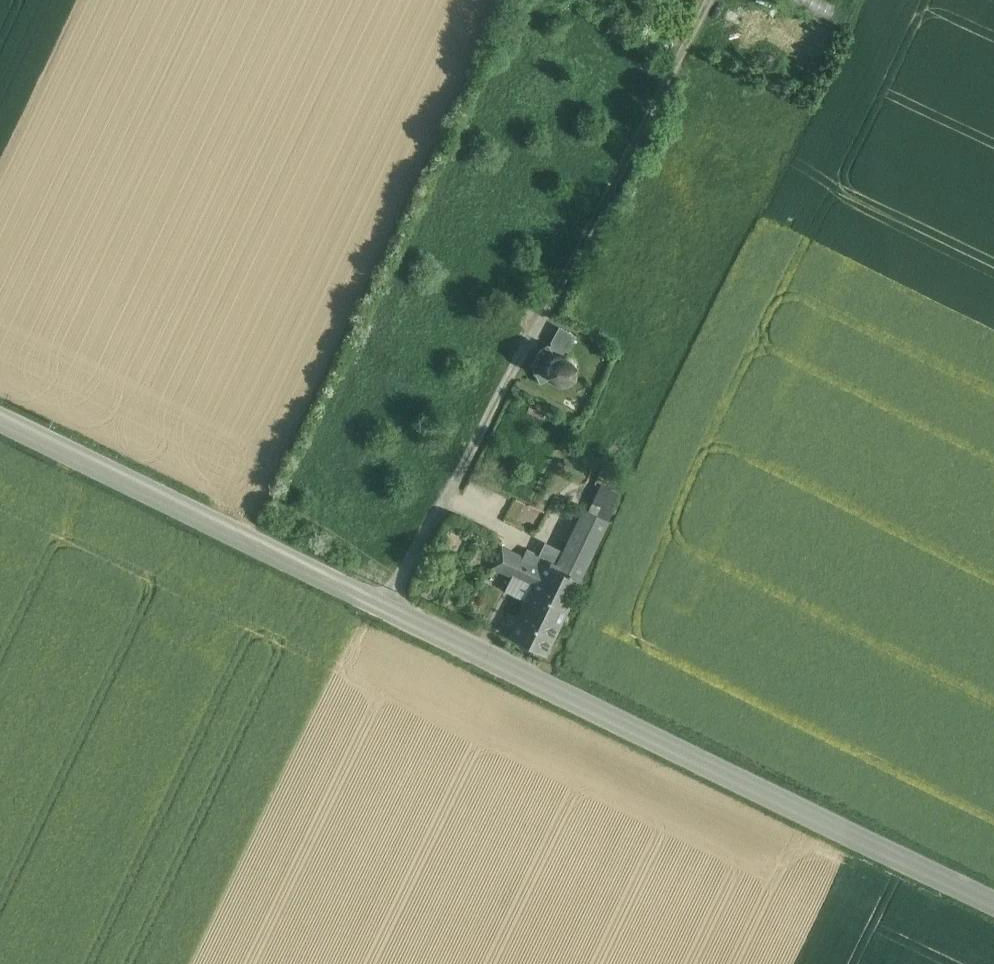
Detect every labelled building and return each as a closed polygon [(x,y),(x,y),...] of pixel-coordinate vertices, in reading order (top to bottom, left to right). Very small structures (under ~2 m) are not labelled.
[(826,0),(786,0),(828,20),(836,5),(826,0)] [(576,335),(559,326),(550,342),(552,343),(553,342),(565,349),(565,350),(568,351),(576,335)] [(533,364),(534,373),(535,373),(537,378),(540,383),(549,379),(546,375),(546,373),(545,368),(545,367),(546,362),(547,360),(549,357),(551,356),(555,354),(557,353),(561,352),(563,352),(565,350),(565,349),(553,342),(552,343),(549,345),(548,344),(541,349),(536,356),(533,364)] [(576,374),(577,368),(576,362),(572,357),(567,353),(563,352),(561,352),(557,353),(555,354),(551,356),(549,357),(546,362),(545,368),(546,375),(549,379),(550,380),(555,383),(561,384),(567,383),(572,379),(576,374)] [(601,485),(589,510),(607,518),(619,493),(601,485)] [(558,563),(556,568),(578,579),(607,520),(584,509),(564,551),(558,563)] [(545,541),(539,554),(558,563),(564,551),(545,541)] [(528,559),(502,547),(492,566),(512,576),(519,579),(528,559)] [(539,554),(533,551),(528,559),(519,579),(512,576),(506,589),(526,599),(509,636),(546,654),(547,652),(581,580),(578,579),(556,568),(558,563),(539,554)]
